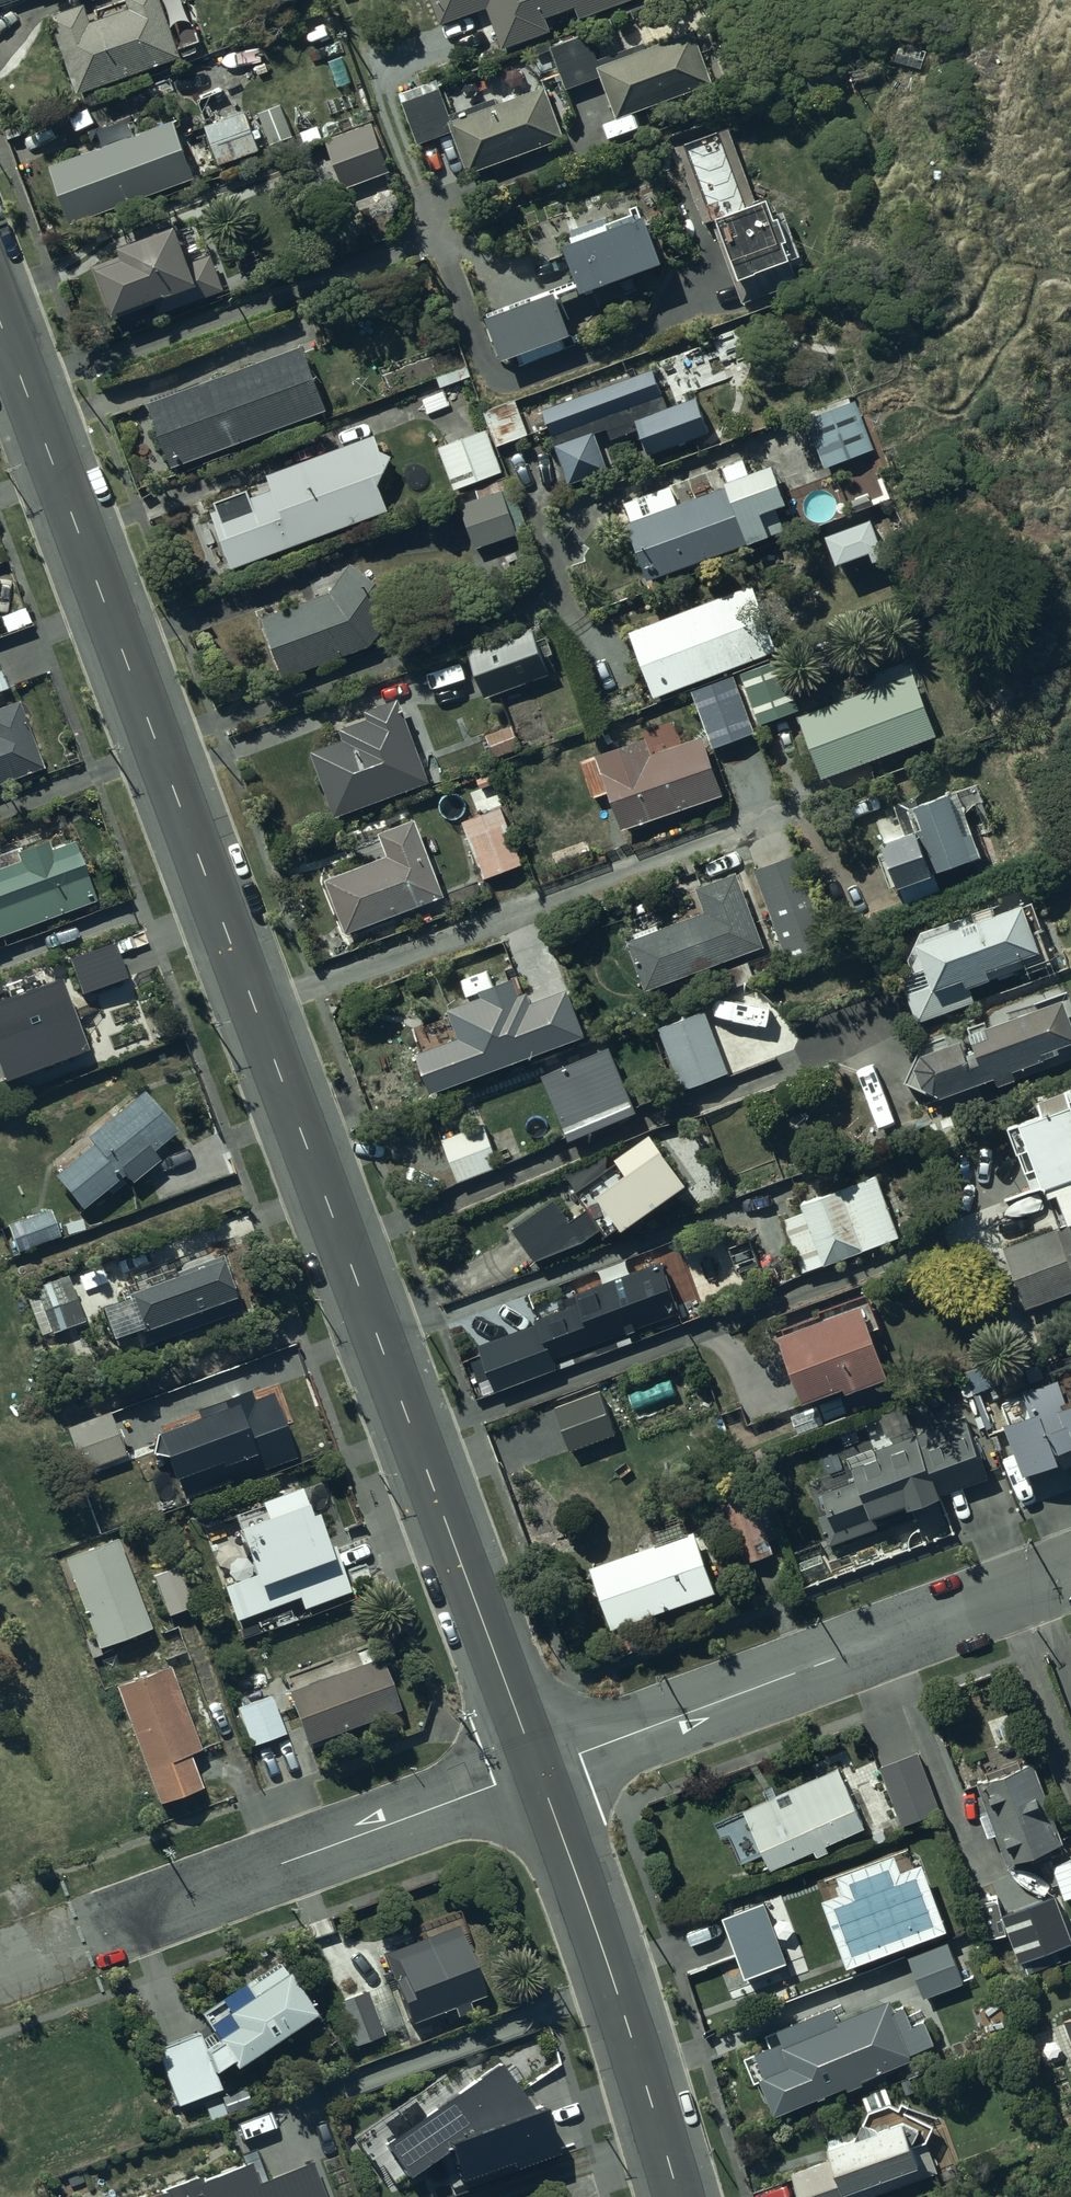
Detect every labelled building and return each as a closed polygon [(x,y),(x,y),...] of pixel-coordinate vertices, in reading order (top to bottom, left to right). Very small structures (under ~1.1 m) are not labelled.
[(48,16),(76,95),(180,58),(159,0),(124,0),(94,11),(97,19),(89,21),(83,3),(48,16)] [(439,24),(486,8),(500,49),(550,32),(544,16),(573,6),(577,18),(629,0),(429,0),(439,24)] [(549,48),(565,88),(598,75),(615,117),(596,124),(602,140),(635,127),(630,114),(712,82),(691,30),(645,48),(642,41),(597,59),(587,33),(549,48)] [(897,43),(892,60),(922,69),(927,52),(897,43)] [(415,144),(449,132),(465,174),(562,139),(543,86),(450,120),(435,79),(397,93),(415,144)] [(203,126),(217,165),(258,151),(244,111),(203,126)] [(171,121),(47,166),(69,224),(192,179),(171,121)] [(388,172),(371,122),(324,139),(342,188),(388,172)] [(712,219),(740,302),(798,282),(783,242),(786,241),(777,217),(773,218),(766,197),(754,201),(726,124),(683,140),(690,159),(680,162),(702,223),(712,219)] [(561,243),(579,290),(660,260),(642,213),(633,217),(631,212),(607,220),(606,216),(567,230),(570,239),(561,243)] [(120,258),(93,267),(109,313),(151,298),(152,300),(157,299),(162,312),(222,291),(210,255),(189,263),(175,225),(116,246),(120,258)] [(556,299),(552,289),(483,315),(499,360),(570,334),(556,299)] [(301,345),(145,403),(169,468),(325,411),(301,345)] [(541,409),(568,483),(607,469),(594,433),(605,429),(609,439),(636,429),(646,456),(708,434),(694,396),(665,406),(652,369),(541,409)] [(486,427),(495,448),(529,434),(515,398),(480,412),(486,427)] [(853,401),(805,419),(822,466),(871,448),(853,401)] [(495,448),(486,427),(436,447),(453,489),(503,470),(495,448)] [(208,511),(230,569),(385,510),(376,485),(390,480),(373,433),(264,475),(269,487),(208,511)] [(624,523),(645,580),(783,530),(775,507),(784,504),(769,464),(721,481),(723,486),(677,503),(670,485),(622,503),(629,521),(624,523)] [(458,504),(474,549),(526,531),(508,477),(475,489),(478,498),(458,504)] [(827,536),(837,563),(882,546),(872,519),(827,536)] [(327,592),(261,617),(284,679),(369,645),(402,600),(350,562),(327,592)] [(626,631),(651,698),(778,650),(753,584),(626,631)] [(2,616),(8,633),(31,625),(25,608),(2,616)] [(466,652),(483,698),(548,673),(531,627),(466,652)] [(779,657),(739,673),(759,723),(799,707),(779,657)] [(798,718),(821,780),(937,737),(914,675),(798,718)] [(733,676),(690,692),(711,748),(754,731),(733,676)] [(308,751),(333,817),(429,781),(397,696),(362,710),(365,718),(338,728),(342,738),(308,751)] [(42,767),(16,699),(0,705),(0,783),(42,767)] [(511,724),(484,734),(492,758),(520,748),(511,724)] [(593,754),(621,829),(722,792),(700,734),(650,752),(644,735),(593,754)] [(913,828),(878,840),(894,886),(898,885),(905,905),(940,892),(933,871),(978,855),(956,791),(906,809),(913,828)] [(460,820),(482,879),(523,864),(501,805),(460,820)] [(323,879),(344,934),(443,895),(413,820),(376,834),(385,855),(323,879)] [(97,898),(75,842),(49,852),(44,840),(13,852),(16,862),(0,868),(0,935),(97,898)] [(799,853),(753,870),(786,958),(832,941),(799,853)] [(626,941),(644,990),(763,946),(736,872),(695,888),(704,912),(626,941)] [(977,912),(919,932),(906,959),(911,973),(898,977),(915,1023),(974,1002),(969,987),(996,977),(998,980),(1013,975),(1012,971),(1042,960),(1032,934),(1040,931),(1029,902),(1022,905),(1021,902),(980,917),(977,912)] [(68,961),(80,995),(126,979),(114,945),(68,961)] [(431,1096),(589,1040),(571,989),(531,1003),(528,994),(521,996),(515,980),(481,992),(483,997),(448,1010),(459,1039),(416,1054),(431,1096)] [(85,1054),(58,981),(0,1003),(0,1074),(4,1084),(85,1054)] [(920,1044),(918,1046),(917,1047),(916,1049),(915,1051),(915,1053),(914,1054),(913,1056),(913,1058),(913,1060),(912,1062),(912,1064),(912,1066),(912,1068),(912,1069),(913,1071),(913,1073),(914,1075),(914,1077),(915,1079),(916,1080),(917,1082),(918,1084),(919,1085),(920,1087),(921,1088),(923,1090),(924,1091),(925,1092),(927,1093),(929,1094),(930,1095),(932,1096),(934,1097),(936,1097),(939,1097),(944,1109),(981,1096),(977,1082),(993,1076),(997,1086),(1070,1058),(1070,1005),(1066,991),(966,1027),(977,1059),(968,1062),(960,1039),(948,1043),(945,1035),(920,1044)] [(704,1010),(657,1029),(682,1091),(728,1072),(704,1010)] [(540,1075),(567,1141),(636,1112),(609,1046),(540,1075)] [(1070,1221),(1070,1091),(1069,1089),(1035,1100),(1040,1114),(1017,1122),(1039,1184),(1042,1183),(1046,1195),(1054,1192),(1066,1223),(1070,1221)] [(89,1145),(50,1175),(78,1209),(118,1178),(111,1170),(114,1167),(127,1183),(156,1160),(149,1151),(173,1132),(141,1091),(83,1137),(89,1145)] [(482,1123),(440,1139),(456,1182),(498,1166),(482,1123)] [(618,1228),(684,1182),(648,1131),(612,1156),(622,1171),(608,1180),(602,1172),(574,1192),(603,1234),(616,1225),(618,1228)] [(803,1211),(782,1219),(799,1268),(822,1260),(823,1263),(898,1236),(877,1176),(800,1203),(803,1211)] [(552,1198),(511,1229),(534,1260),(563,1239),(568,1245),(575,1240),(578,1244),(591,1234),(587,1230),(592,1226),(580,1211),(568,1220),(552,1198)] [(49,1209),(4,1225),(14,1253),(59,1237),(49,1209)] [(1066,1223),(1001,1248),(1024,1308),(1070,1291),(1070,1221),(1066,1223)] [(173,1274),(117,1294),(136,1347),(239,1310),(219,1255),(172,1272),(173,1274)] [(477,1345),(494,1391),(557,1368),(554,1359),(679,1313),(659,1262),(562,1299),(565,1306),(534,1318),(536,1322),(477,1345)] [(65,1276),(31,1287),(47,1333),(80,1322),(65,1276)] [(857,1303),(775,1334),(801,1402),(843,1386),(845,1392),(884,1377),(857,1303)] [(1065,1398),(1057,1377),(1021,1390),(1021,1391),(999,1400),(1007,1421),(1003,1422),(1022,1474),(1057,1461),(1053,1450),(1070,1444),(1070,1446),(1070,1396),(1065,1398)] [(197,1416),(151,1434),(172,1486),(177,1484),(184,1501),(295,1457),(272,1399),(275,1398),(269,1382),(195,1411),(197,1416)] [(601,1391),(554,1408),(570,1452),(617,1435),(601,1391)] [(841,1396),(789,1416),(796,1433),(847,1413),(841,1396)] [(123,1456),(106,1412),(64,1429),(81,1472),(123,1456)] [(813,1498),(820,1495),(832,1526),(822,1530),(828,1547),(878,1528),(873,1516),(903,1505),(905,1510),(988,1479),(964,1415),(955,1419),(953,1412),(931,1420),(933,1427),(874,1449),(872,1444),(845,1455),(848,1464),(806,1480),(813,1498)] [(253,1501),(255,1508),(231,1518),(234,1526),(230,1528),(248,1575),(219,1587),(233,1622),(297,1598),(301,1610),(349,1592),(331,1544),(322,1547),(309,1513),(304,1515),(293,1486),(253,1501)] [(692,1531),(587,1566),(611,1630),(715,1591),(692,1531)] [(116,1538),(61,1558),(94,1649),(149,1629),(116,1538)] [(176,1566),(151,1576),(166,1616),(192,1606),(176,1566)] [(377,1658),(370,1661),(365,1646),(353,1651),(359,1665),(284,1692),(303,1745),(396,1710),(377,1658)] [(169,1665),(113,1686),(155,1804),(200,1788),(188,1754),(200,1750),(169,1665)] [(270,1696),(236,1710),(250,1747),(284,1734),(270,1696)] [(904,1707),(864,1723),(900,1826),(941,1810),(919,1755),(922,1754),(904,1707)] [(977,1788),(1007,1867),(1064,1846),(1034,1766),(977,1788)] [(770,1799),(743,1810),(768,1871),(811,1854),(814,1860),(831,1853),(827,1844),(865,1828),(841,1769),(775,1795),(773,1790),(767,1793),(770,1799)] [(849,1972),(950,1935),(924,1866),(902,1874),(896,1858),(838,1879),(845,1897),(824,1905),(849,1972)] [(1052,1865),(1053,1868),(1047,1870),(1052,1884),(1057,1883),(1063,1899),(1070,1896),(1070,1858),(1052,1865)] [(1028,1975),(1060,1963),(1057,1955),(1070,1950),(1070,1937),(1058,1901),(1008,1919),(1028,1975)] [(747,1982),(790,1965),(766,1905),(723,1921),(747,1982)] [(381,1954),(409,2027),(453,2011),(456,2020),(470,2014),(467,2005),(484,1998),(458,1929),(422,1942),(421,1939),(381,1954)] [(909,1960),(924,2002),(965,1986),(950,1945),(909,1960)] [(247,1992),(243,1986),(198,2017),(214,2041),(211,2043),(213,2046),(208,2050),(204,2041),(201,2042),(199,2036),(155,2053),(177,2110),(221,2093),(213,2074),(227,2065),(231,2072),(315,2016),(281,1966),(255,1983),(257,1986),(247,1992)] [(384,2038),(367,1993),(336,2005),(353,2050),(384,2038)] [(761,2084),(776,2120),(913,2064),(909,2056),(935,2045),(926,2025),(915,2030),(907,2011),(897,2015),(892,2004),(840,2026),(834,2011),(779,2034),(784,2046),(757,2057),(766,2080),(761,2084)] [(1062,2020),(1070,2044),(1070,2015),(1062,2020)] [(443,2159),(455,2193),(516,2170),(518,2176),(562,2160),(542,2106),(529,2111),(501,2069),(385,2148),(411,2185),(443,2159)] [(825,2158),(788,2171),(798,2196),(862,2196),(936,2170),(926,2141),(931,2123),(937,2118),(878,2090),(864,2119),(858,2118),(851,2134),(824,2142),(825,2158)] [(314,2164),(259,2185),(252,2165),(205,2183),(203,2177),(149,2196),(327,2196),(314,2164)]
